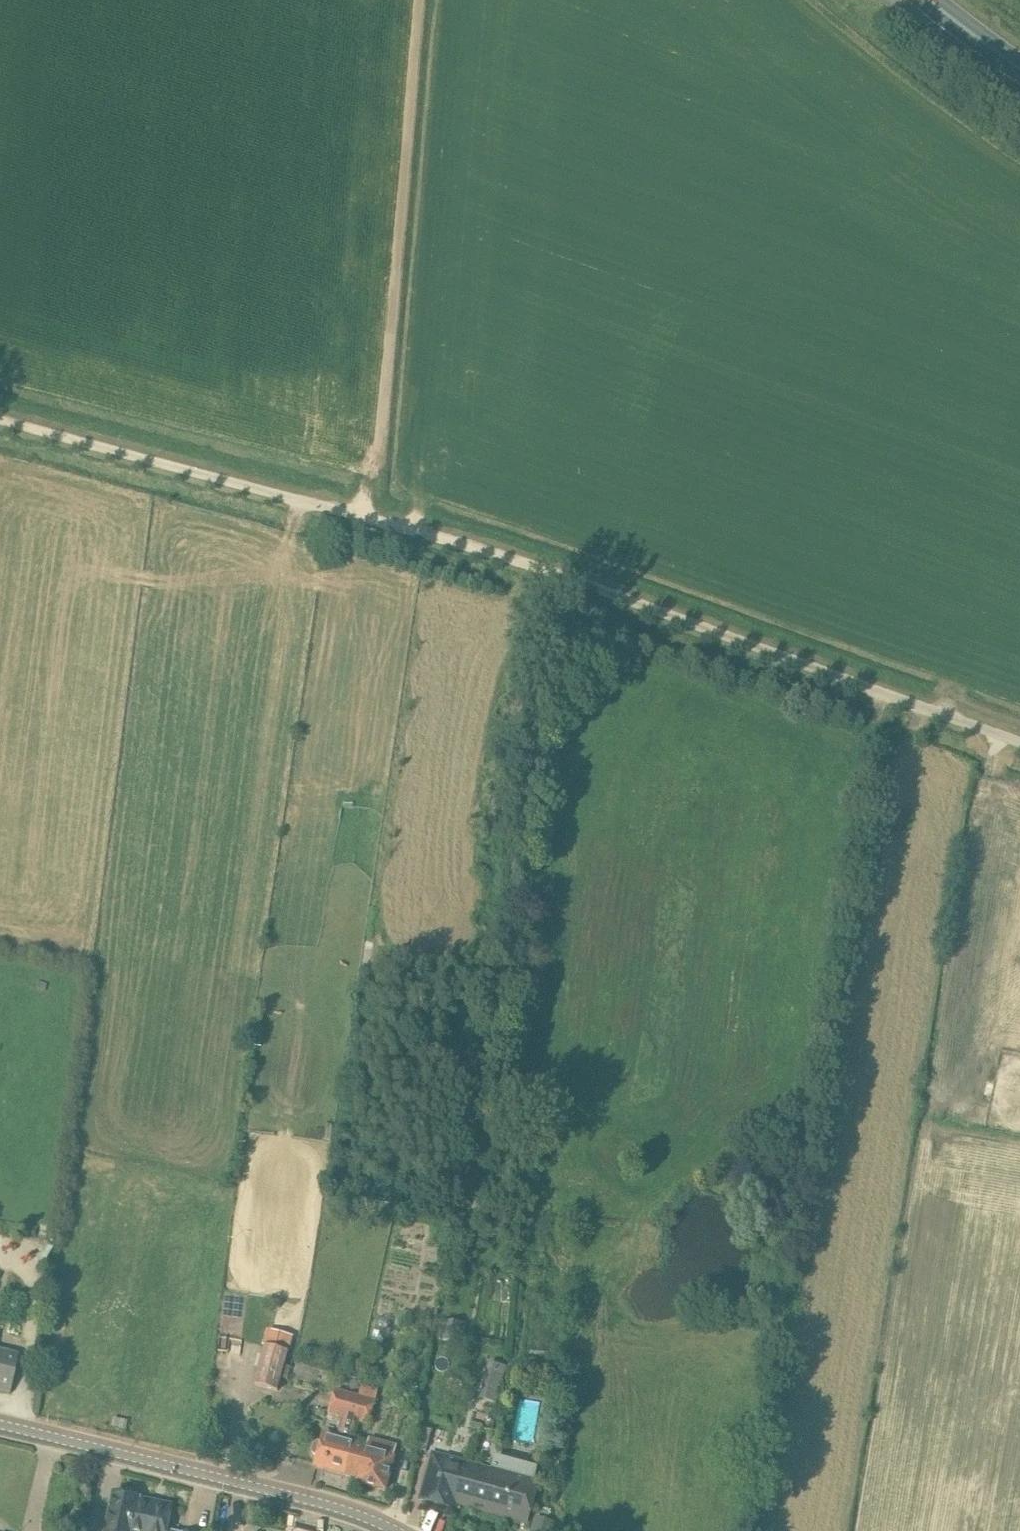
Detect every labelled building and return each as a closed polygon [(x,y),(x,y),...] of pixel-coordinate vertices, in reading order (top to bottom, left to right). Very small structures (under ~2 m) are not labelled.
[(998,821),(1019,826),(1019,816),(1000,811),(998,821)] [(441,1339),(459,1343),(462,1324),(444,1320),(441,1339)] [(271,1330),(266,1346),(255,1386),(278,1393),(282,1379),(289,1381),(293,1367),(286,1365),(290,1353),(295,1337),(271,1330)] [(0,1351),(0,1392),(7,1394),(16,1355),(0,1351)] [(514,1419),(517,1382),(494,1380),(491,1417),(514,1419)] [(362,1396),(355,1422),(360,1423),(370,1426),(377,1400),(380,1390),(363,1386),(361,1395),(362,1396)] [(355,1441),(360,1423),(355,1422),(362,1396),(361,1395),(336,1389),(329,1415),(343,1418),(338,1437),(326,1434),(324,1444),(319,1442),(315,1445),(313,1453),(315,1456),(320,1457),(317,1467),(346,1475),(355,1441)] [(370,1445),(355,1441),(346,1475),(362,1479),(361,1484),(387,1492),(399,1448),(371,1440),(370,1445)] [(456,1504),(454,1503),(467,1458),(435,1449),(421,1500),(455,1509),(456,1504)] [(456,1504),(528,1524),(541,1478),(467,1458),(454,1503),(456,1504)] [(152,1514),(138,1511),(141,1499),(114,1494),(106,1530),(149,1530),(152,1514)] [(149,1530),(168,1530),(173,1506),(141,1499),(138,1511),(152,1514),(149,1530)] [(538,1518),(533,1530),(552,1530),(555,1524),(548,1521),(538,1518)]
